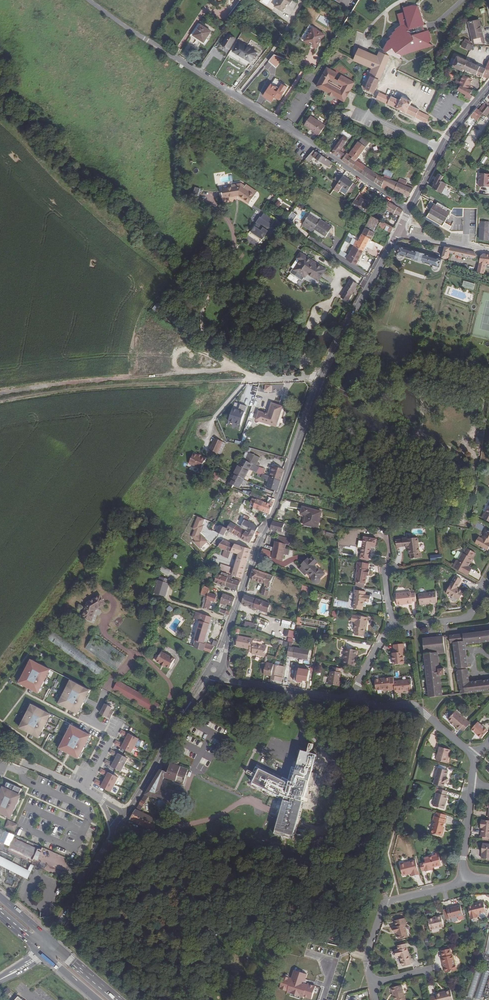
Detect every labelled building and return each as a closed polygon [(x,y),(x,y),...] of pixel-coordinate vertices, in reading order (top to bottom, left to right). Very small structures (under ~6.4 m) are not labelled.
[(293,0),(279,0),(276,7),(286,12),(293,0)] [(427,47),(429,43),(431,39),(428,30),(423,32),(421,26),(425,25),(419,8),(415,7),(412,6),(412,4),(403,7),(405,12),(397,15),(401,27),(402,27),(401,29),(400,28),(396,31),(397,32),(393,34),(394,35),(391,38),(390,37),(386,40),(388,42),(384,50),(400,58),(402,54),(424,48),(424,47),(427,47)] [(468,22),(470,29),(473,44),(479,45),(484,42),(479,20),(473,21),(468,22)] [(193,35),(200,25),(198,24),(190,36),(205,46),(208,40),(206,39),(204,42),(193,35)] [(206,39),(211,32),(200,25),(193,35),(204,42),(206,39)] [(313,28),(304,41),(315,49),(324,36),(313,28)] [(341,29),(334,40),(337,42),(344,31),(341,29)] [(235,40),(228,35),(222,45),(229,49),(230,48),(235,40)] [(471,51),(473,45),(464,41),(462,47),(471,51)] [(239,42),(234,50),(233,51),(251,62),(256,52),(239,42)] [(372,68),(363,88),(374,93),(389,57),(379,52),(377,57),(359,50),(354,61),(372,68)] [(400,58),(384,50),(384,51),(400,58)] [(273,65),(279,57),(274,54),(270,60),(268,62),(273,65)] [(464,70),(469,61),(466,60),(457,56),(453,67),(463,72),(464,70)] [(276,67),(282,58),(279,57),(273,65),(276,67)] [(486,69),(485,69),(482,68),(481,67),(469,61),(464,70),(482,78),(482,76),(486,70),(486,69)] [(351,92),(353,88),(355,83),(346,79),(343,79),(342,79),(341,80),(339,82),(335,80),(338,74),(327,69),(324,76),(323,77),(326,78),(322,85),(320,84),(317,88),(330,95),(330,96),(333,98),(334,97),(345,103),(348,98),(346,97),(349,91),(351,92)] [(466,88),(468,89),(472,80),(463,75),(461,82),(457,81),(456,83),(461,86),(466,88)] [(281,88),(273,83),(270,88),(277,93),(281,88)] [(466,88),(461,86),(458,90),(466,95),(465,97),(471,100),(474,96),(469,94),(465,91),(466,88)] [(278,100),(284,91),(281,88),(277,93),(270,88),(264,97),(272,102),(274,98),(278,100)] [(377,99),(427,123),(430,116),(418,111),(419,110),(410,106),(411,102),(402,97),(400,101),(391,97),(390,98),(380,93),(377,99)] [(483,113),(487,107),(483,104),(478,110),(476,109),(472,114),(478,119),(483,113)] [(321,132),(323,133),(327,127),(312,118),(306,127),(318,135),(321,132)] [(473,126),(471,140),(479,141),(481,128),(473,126)] [(350,138),(353,134),(345,128),(342,133),(350,138)] [(340,141),(344,144),(348,138),(344,135),(340,141)] [(344,144),(340,142),(340,141),(338,143),(336,146),(331,152),(342,160),(346,154),(343,152),(344,151),(346,148),(344,147),(343,149),(341,148),(344,144)] [(347,153),(346,154),(342,160),(352,167),(362,174),(366,167),(357,160),(366,147),(358,142),(349,154),(348,153),(347,153)] [(328,160),(314,150),(306,159),(309,162),(314,157),(325,164),(328,160)] [(374,182),(378,174),(366,167),(362,174),(374,182)] [(406,185),(406,184),(407,181),(400,178),(395,176),(397,173),(395,172),(392,178),(398,181),(398,182),(406,185)] [(381,187),(385,177),(378,174),(374,182),(381,187)] [(441,194),(446,184),(440,181),(443,176),(439,174),(434,183),(435,184),(433,189),(441,194)] [(479,174),(478,187),(488,187),(488,174),(479,174)] [(348,191),(353,183),(343,176),(342,178),(338,183),(334,189),(338,192),(339,192),(342,187),(346,189),(348,191)] [(406,185),(398,182),(391,180),(385,177),(381,187),(385,190),(387,186),(394,190),(402,193),(406,185)] [(353,183),(348,191),(352,193),(357,186),(353,183)] [(223,189),(224,198),(238,195),(249,202),(254,195),(243,187),(244,186),(240,184),(233,185),(233,187),(223,189)] [(243,187),(254,195),(256,192),(246,184),(244,186),(243,187)] [(413,189),(406,185),(402,193),(410,196),(413,189)] [(403,210),(377,194),(375,197),(386,204),(384,207),(394,214),(395,213),(400,216),(403,210)] [(370,206),(366,204),(367,200),(361,198),(359,201),(355,199),(351,206),(365,213),(370,206)] [(442,221),(445,222),(451,211),(437,202),(436,205),(432,203),(433,201),(430,200),(426,208),(431,210),(427,217),(440,225),(442,221)] [(293,222),(297,215),(292,212),(288,219),(293,222)] [(274,221),(263,213),(261,216),(260,215),(256,221),(257,222),(251,231),(262,238),(274,221)] [(314,229),(320,219),(310,213),(303,223),(304,223),(314,230),(314,229)] [(362,234),(372,239),(378,226),(390,233),(391,233),(394,227),(372,216),(362,234)] [(320,219),(314,229),(325,237),(332,227),(320,219)] [(274,231),(277,233),(282,224),(277,221),(276,222),(278,224),(274,231)] [(488,226),(488,222),(480,222),(479,240),(488,240),(488,226)] [(314,230),(304,223),(302,226),(312,232),(314,230)] [(358,241),(356,240),(346,259),(356,266),(366,247),(372,250),(374,246),(378,248),(377,249),(381,251),(383,247),(380,245),(371,241),(372,239),(362,234),(359,239),(358,241)] [(442,259),(400,246),(397,254),(440,267),(442,259)] [(477,256),(476,254),(475,252),(452,247),(451,248),(445,247),(442,258),(447,259),(449,253),(475,260),(477,256)] [(325,269),(300,253),(297,258),(300,260),(294,270),(305,277),(308,274),(318,281),(325,269)] [(481,256),(478,273),(484,275),(487,265),(488,265),(488,255),(484,254),(481,256)] [(358,284),(350,280),(344,290),(345,290),(341,297),(348,301),(358,284)] [(474,290),(476,284),(465,280),(463,286),(474,290)] [(234,405),(230,421),(243,424),(248,405),(240,403),(240,406),(234,405)] [(268,414),(264,413),(261,422),(269,424),(270,421),(275,422),(277,415),(279,416),(282,407),(271,404),(268,414)] [(269,424),(275,426),(279,416),(277,415),(275,422),(270,421),(269,424)] [(216,453),(221,442),(213,438),(208,450),(216,453)] [(255,473),(259,464),(257,463),(260,458),(249,453),(248,453),(245,452),(239,464),(249,470),(254,472),(255,473)] [(197,455),(192,453),(188,464),(200,469),(204,458),(200,456),(199,457),(197,456),(197,455)] [(243,479),(249,470),(239,464),(233,475),(243,479)] [(264,469),(259,464),(255,473),(262,475),(264,469)] [(274,466),(270,478),(281,481),(284,470),(274,466)] [(243,479),(233,475),(227,486),(232,488),(234,485),(238,488),(243,479)] [(267,487),(277,491),(281,481),(270,478),(267,477),(266,478),(269,480),(267,487)] [(262,511),(263,501),(261,500),(262,497),(251,492),(249,497),(253,498),(250,503),(254,505),(253,508),(262,511)] [(262,511),(269,514),(270,514),(273,503),(272,502),(273,499),(272,499),(270,504),(267,503),(263,501),(262,511)] [(317,528),(322,512),(303,507),(301,514),(304,515),(302,524),(317,528)] [(205,547),(208,537),(202,535),(207,518),(198,515),(192,538),(196,539),(194,544),(205,547)] [(245,530),(247,532),(249,528),(256,532),(258,527),(247,522),(249,518),(244,515),(242,519),(245,520),(241,528),(245,530)] [(284,525),(273,522),(270,529),(282,532),(284,525)] [(232,533),(236,525),(231,523),(227,529),(226,531),(232,533)] [(219,525),(216,532),(224,535),(226,531),(227,529),(219,525)] [(245,530),(241,528),(239,527),(236,525),(232,533),(241,538),(245,530)] [(245,530),(241,538),(250,543),(254,534),(258,535),(258,534),(256,532),(249,528),(247,532),(245,530)] [(484,529),(483,531),(483,533),(484,534),(482,539),(481,538),(478,537),(474,543),(487,550),(488,547),(488,546),(488,544),(488,542),(488,540),(488,531),(484,529)] [(274,534),(273,537),(273,538),(278,539),(277,542),(281,543),(283,537),(279,536),(279,535),(274,534)] [(217,547),(223,540),(222,539),(213,537),(210,544),(217,547)] [(369,561),(371,547),(375,548),(376,539),(364,537),(360,559),(369,561)] [(419,553),(421,553),(418,537),(407,539),(407,541),(402,541),(402,540),(395,540),(396,548),(408,547),(410,546),(410,549),(411,554),(412,559),(420,558),(419,553)] [(231,552),(234,545),(223,540),(217,547),(225,550),(231,552)] [(286,545),(281,543),(277,542),(275,542),(273,553),(262,549),(261,554),(283,561),(286,545)] [(246,560),(249,549),(243,546),(235,544),(234,545),(231,552),(225,550),(222,556),(229,558),(231,552),(239,554),(237,560),(243,562),(243,559),(246,560)] [(239,578),(241,579),(246,563),(251,549),(249,549),(246,560),(243,559),(243,562),(237,560),(235,565),(243,568),(239,578)] [(471,559),(472,559),(475,553),(467,549),(464,554),(461,553),(457,561),(458,562),(454,569),(466,575),(470,568),(468,567),(470,563),(468,562),(469,559),(470,560),(471,559)] [(305,575),(307,574),(308,572),(313,577),(312,579),(312,580),(312,582),(313,583),(315,584),(316,584),(318,584),(319,583),(320,581),(320,580),(320,579),(319,577),(324,573),(319,568),(318,569),(314,566),(318,562),(312,557),(309,560),(308,558),(301,565),(302,566),(299,569),(305,575)] [(146,559),(144,562),(174,576),(175,573),(155,564),(146,559)] [(368,576),(369,570),(366,570),(368,563),(357,562),(356,568),(358,568),(355,582),(365,584),(366,575),(368,576)] [(233,576),(239,578),(243,568),(235,565),(234,569),(220,564),(218,571),(220,572),(222,573),(228,575),(233,576)] [(269,587),(273,576),(255,570),(253,569),(249,579),(265,584),(264,586),(269,587)] [(226,586),(228,578),(227,577),(228,575),(222,573),(221,576),(218,583),(226,586)] [(241,579),(239,578),(233,576),(232,579),(228,578),(226,586),(237,590),(241,579)] [(453,597),(458,599),(459,600),(464,592),(456,588),(462,579),(456,576),(446,593),(453,597)] [(164,596),(170,581),(160,577),(154,593),(164,596)] [(205,607),(209,593),(210,589),(203,586),(200,596),(203,597),(202,602),(203,602),(201,607),(204,608),(205,607)] [(269,592),(266,591),(267,588),(264,587),(261,594),(267,597),(269,592)] [(360,605),(362,605),(363,605),(364,600),(369,602),(370,596),(365,594),(365,591),(355,589),(354,593),(356,594),(353,608),(359,609),(360,605)] [(406,602),(406,603),(412,602),(412,601),(416,600),(415,592),(410,593),(410,591),(396,593),(397,604),(402,603),(402,602),(406,602)] [(426,603),(429,603),(437,602),(436,592),(432,592),(432,593),(419,594),(420,605),(426,604),(426,603)] [(209,593),(205,607),(207,608),(210,600),(215,602),(217,596),(209,593)] [(226,604),(229,596),(223,594),(220,603),(226,605),(226,604)] [(82,617),(91,620),(95,609),(104,604),(100,596),(100,595),(87,603),(82,617)] [(252,608),(256,599),(244,595),(241,604),(252,608)] [(229,596),(226,604),(232,606),(235,598),(229,596)] [(256,599),(252,608),(258,610),(267,613),(270,604),(259,600),(256,599)] [(326,615),(327,603),(321,602),(319,614),(326,615)] [(337,617),(341,611),(335,608),(332,615),(337,617)] [(203,643),(209,624),(212,617),(202,614),(194,640),(196,641),(203,643)] [(355,621),(354,625),(353,630),(354,631),(354,634),(361,636),(362,632),(364,632),(364,627),(366,628),(368,616),(356,614),(356,615),(351,614),(350,620),(354,621),(355,621)] [(203,643),(206,644),(212,625),(209,624),(203,643)] [(303,644),(307,628),(297,625),(293,642),(303,644)] [(449,636),(450,643),(454,643),(457,666),(459,668),(468,667),(465,645),(488,642),(488,631),(449,636)] [(265,656),(266,646),(252,644),(253,639),(235,636),(233,646),(250,649),(250,651),(252,651),(252,654),(265,656)] [(445,654),(444,637),(442,638),(442,637),(423,639),(429,698),(436,697),(443,696),(440,675),(445,675),(444,669),(440,669),(438,654),(445,654)] [(203,643),(196,641),(194,649),(209,655),(213,647),(212,646),(206,644),(203,643)] [(395,655),(393,655),(393,664),(404,663),(402,651),(404,651),(404,642),(393,643),(394,652),(395,655)] [(354,658),(356,649),(346,647),(343,663),(354,665),(355,658),(354,658)] [(309,651),(288,648),(287,656),(308,659),(309,651)] [(169,668),(174,658),(161,652),(159,657),(158,656),(155,661),(161,664),(161,663),(165,665),(165,666),(169,668)] [(19,683),(38,693),(51,671),(32,660),(19,683)] [(271,676),(273,667),(266,665),(265,669),(264,674),(271,676)] [(273,667),(271,676),(277,677),(278,673),(283,674),(284,668),(274,665),(273,667)] [(339,685),(340,679),(342,671),(340,671),(341,668),(334,666),(333,670),(331,670),(329,684),(339,685)] [(469,682),(468,670),(459,671),(458,673),(459,683),(460,684),(461,694),(488,691),(488,680),(469,682)] [(307,679),(308,672),(300,671),(299,678),(307,679)] [(395,688),(394,680),(393,676),(374,678),(376,688),(383,688),(390,687),(390,689),(395,688)] [(394,680),(395,688),(395,691),(399,691),(399,692),(403,691),(403,690),(407,689),(407,690),(412,689),(411,679),(394,680)] [(112,689),(155,714),(160,705),(118,680),(112,689)] [(71,681),(59,704),(78,713),(90,691),(71,681)] [(48,713),(29,704),(17,726),(36,736),(48,713)] [(100,715),(110,720),(113,713),(110,711),(111,709),(104,706),(100,715)] [(468,724),(461,717),(460,718),(457,715),(457,714),(455,712),(454,713),(453,712),(446,720),(449,722),(451,724),(457,729),(458,728),(461,731),(468,724)] [(480,737),(487,729),(477,721),(470,728),(476,733),(475,734),(480,737)] [(69,725),(57,748),(76,758),(88,735),(69,725)] [(131,753),(139,738),(122,730),(120,733),(127,737),(123,744),(117,740),(115,744),(131,753)] [(214,738),(211,743),(216,746),(219,741),(214,738)] [(197,754),(200,748),(192,744),(189,750),(197,754)] [(446,763),(450,750),(440,747),(436,760),(446,763)] [(121,771),(128,758),(112,750),(110,753),(117,756),(113,763),(106,760),(105,763),(121,771)] [(202,756),(200,764),(208,766),(212,753),(205,751),(204,756),(202,756)] [(318,774),(312,773),(317,755),(301,751),(296,768),(292,767),(287,783),(256,770),(250,784),(284,799),(274,834),(293,839),(304,802),(302,801),(303,798),(305,798),(308,785),(314,787),(318,774)] [(164,778),(183,784),(188,770),(172,764),(168,773),(160,770),(144,797),(146,798),(148,796),(156,799),(154,805),(173,811),(178,797),(159,790),(164,778)] [(445,777),(448,770),(437,767),(433,784),(443,786),(444,782),(446,782),(447,778),(445,777)] [(111,792),(118,777),(102,768),(100,772),(106,776),(103,783),(96,779),(94,783),(111,792)] [(13,817),(14,815),(15,816),(20,804),(22,800),(22,798),(20,798),(24,788),(9,781),(5,791),(3,790),(2,793),(0,792),(0,811),(1,812),(13,817)] [(444,799),(445,800),(447,795),(445,794),(446,791),(438,788),(437,792),(435,792),(432,805),(443,808),(444,804),(443,803),(444,799)] [(142,800),(130,820),(153,831),(155,825),(154,824),(156,820),(139,811),(142,806),(143,807),(145,803),(144,802),(142,800)] [(440,830),(441,827),(442,822),(444,822),(445,818),(443,818),(434,815),(432,815),(431,819),(433,819),(429,832),(440,835),(441,830),(440,830)] [(480,835),(482,836),(488,836),(488,837),(488,820),(481,819),(480,824),(481,824),(481,828),(480,835)] [(5,826),(14,830),(17,824),(7,820),(5,826)] [(8,844),(12,834),(0,828),(0,840),(8,844)] [(38,849),(17,839),(14,838),(11,837),(8,844),(10,845),(9,849),(33,860),(38,849)] [(482,851),(481,857),(488,857),(488,843),(482,842),(481,848),(483,848),(482,851)] [(429,865),(432,865),(440,862),(437,851),(435,852),(435,853),(424,856),(425,860),(423,861),(425,868),(425,869),(430,868),(429,865)] [(28,880),(32,872),(0,855),(0,865),(28,880)] [(419,872),(415,858),(399,862),(402,874),(411,872),(411,874),(419,872)] [(474,908),(467,910),(470,922),(476,920),(476,917),(485,915),(483,905),(474,907),(474,908)] [(460,908),(446,911),(448,921),(462,918),(460,908)] [(433,921),(433,920),(427,921),(430,932),(444,929),(441,919),(436,920),(433,921)] [(397,936),(398,941),(407,939),(404,927),(405,926),(404,920),(394,923),(395,929),(392,929),(394,935),(395,934),(396,934),(397,936)] [(395,953),(397,958),(399,957),(402,968),(410,966),(405,946),(397,948),(398,952),(395,953)] [(444,968),(442,969),(444,975),(455,973),(452,958),(450,957),(448,951),(440,953),(442,959),(440,960),(442,965),(443,965),(444,968)] [(472,998),(481,970),(476,968),(467,996),(472,998)] [(480,999),(488,974),(488,971),(484,969),(474,998),(480,999)] [(290,983),(287,993),(309,999),(316,999),(319,992),(290,983)] [(393,998),(394,999),(404,999),(401,987),(390,989),(392,995),(393,998)] [(440,995),(435,996),(436,998),(429,999),(452,999),(450,992),(444,993),(444,995),(440,996),(440,995)]
